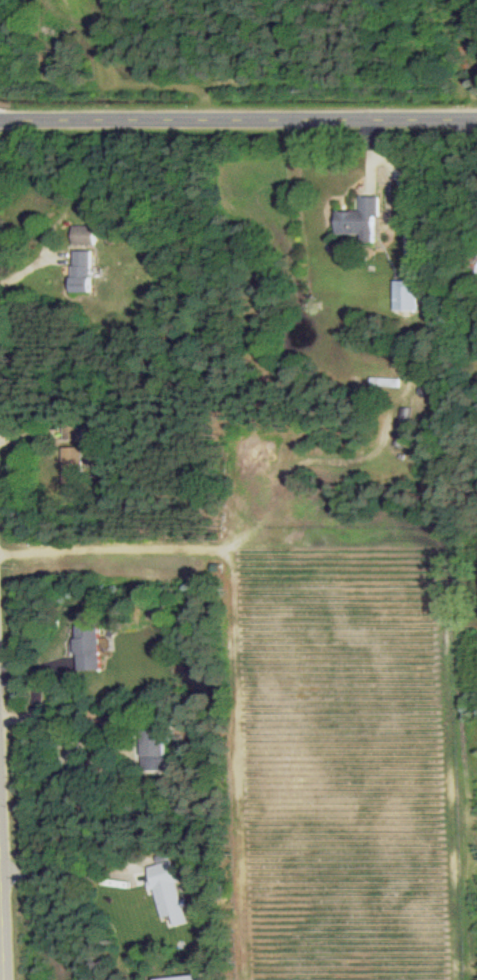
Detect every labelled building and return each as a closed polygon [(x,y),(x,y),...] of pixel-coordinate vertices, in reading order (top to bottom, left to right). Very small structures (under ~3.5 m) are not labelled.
[(378,197),(359,197),(359,212),(335,212),(334,234),(360,235),(360,244),(372,244),(373,217),(377,217),(378,197)] [(92,245),(92,226),(71,227),(71,245),(92,245)] [(90,252),(71,251),(70,293),(88,293),(90,252)] [(392,311),(415,311),(416,282),(392,281),(392,311)] [(369,387),(398,388),(398,379),(369,378),(369,387)] [(61,440),(77,440),(77,426),(61,427),(61,440)] [(79,447),(61,448),(61,492),(80,491),(79,447)] [(98,670),(96,625),(74,626),(75,671),(98,670)] [(162,771),(162,730),(139,730),(139,771),(162,771)] [(146,867),(149,882),(150,882),(158,918),(170,916),(172,926),(185,923),(180,902),(178,902),(169,862),(146,867)]
